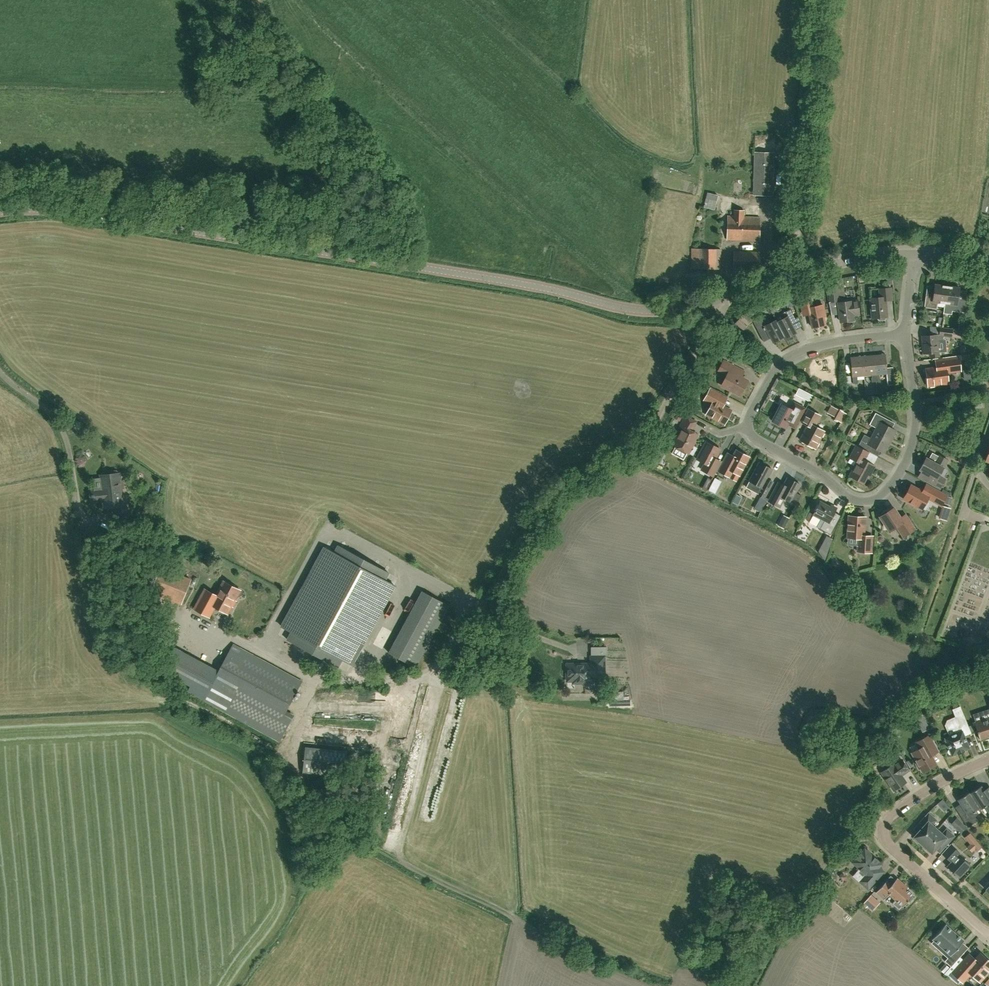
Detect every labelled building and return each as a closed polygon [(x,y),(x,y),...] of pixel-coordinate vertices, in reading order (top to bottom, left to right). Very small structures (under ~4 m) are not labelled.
[(762,138),(763,147),(773,145),(771,137),(762,138)] [(755,152),(754,195),(773,195),(774,153),(755,152)] [(707,192),(703,207),(715,210),(718,195),(707,192)] [(728,217),(727,238),(727,240),(759,241),(760,218),(744,217),(744,210),(734,209),(734,217),(728,217)] [(721,249),(702,249),(702,269),(721,269),(721,249)] [(734,269),(759,270),(759,252),(734,251),(734,269)] [(892,273),(878,274),(878,280),(886,279),(886,283),(892,282),(892,273)] [(944,313),(948,286),(935,284),(933,296),(926,295),(924,307),(937,309),(938,303),(945,304),(943,313),(944,313)] [(842,299),(839,297),(838,286),(828,287),(830,303),(837,302),(841,322),(853,320),(853,315),(859,314),(857,300),(850,301),(842,302),(842,299)] [(948,286),(944,313),(952,314),(952,311),(964,313),(966,300),(958,300),(960,287),(948,286)] [(879,289),(880,298),(871,299),(872,318),(878,318),(878,319),(879,320),(885,320),(886,318),(885,317),(887,317),(886,301),(892,301),(891,288),(879,289)] [(782,294),(787,307),(794,304),(789,291),(782,294)] [(824,305),(814,307),(812,296),(800,298),(803,311),(804,316),(810,314),(813,328),(826,325),(824,317),(826,316),(824,305)] [(796,318),(791,308),(781,314),(778,313),(773,315),(776,320),(785,338),(796,332),(790,321),(796,318)] [(785,338),(776,320),(770,323),(765,314),(753,320),(758,330),(765,326),(773,342),(784,336),(785,338)] [(737,322),(744,329),(749,325),(742,317),(737,322)] [(952,337),(953,329),(941,328),(940,335),(924,336),(925,343),(923,344),(924,353),(929,353),(929,357),(939,356),(937,341),(944,340),(944,336),(952,337)] [(886,355),(874,356),(877,382),(881,382),(880,375),(887,374),(888,385),(895,384),(893,373),(888,374),(886,355)] [(877,382),(874,356),(863,357),(864,376),(872,375),(873,382),(877,382)] [(864,376),(863,357),(851,358),(852,377),(854,377),(854,384),(858,384),(857,377),(864,376)] [(928,386),(948,383),(947,372),(960,370),(959,357),(935,360),(936,367),(926,369),(928,386)] [(733,373),(737,367),(724,360),(719,370),(728,375),(722,385),(740,395),(747,381),(733,373)] [(688,397),(695,399),(697,391),(690,389),(688,397)] [(723,406),(727,398),(710,389),(706,397),(713,401),(706,414),(724,424),(731,411),(723,406)] [(810,401),(813,396),(806,392),(804,397),(810,401)] [(806,409),(804,408),(794,403),(791,409),(782,404),(772,421),(786,428),(788,425),(795,429),(806,409)] [(684,411),(680,409),(675,418),(679,420),(684,411)] [(838,409),(832,419),(838,422),(843,412),(838,409)] [(814,426),(820,416),(809,410),(802,422),(808,426),(800,440),(815,448),(825,432),(814,426)] [(874,434),(890,442),(897,431),(885,425),(888,419),(877,413),(870,425),(877,429),(874,434)] [(673,445),(675,446),(675,447),(674,449),(673,451),(673,453),(674,455),(675,457),(677,458),(679,458),(681,458),(683,457),(685,455),(687,452),(693,455),(697,447),(693,445),(694,444),(692,443),(697,435),(692,432),(697,422),(685,415),(679,427),(682,429),(673,445)] [(861,441),(858,447),(869,453),(872,447),(884,454),(890,442),(874,434),(871,438),(865,434),(861,441)] [(707,472),(713,476),(722,460),(715,457),(720,449),(706,441),(697,459),(704,463),(702,466),(708,469),(707,472)] [(869,453),(858,447),(855,445),(849,458),(856,462),(849,475),(863,483),(869,472),(871,473),(875,466),(865,461),(869,453)] [(650,461),(657,465),(664,454),(656,450),(650,461)] [(728,452),(718,471),(736,481),(749,457),(736,450),(734,455),(728,452)] [(939,455),(935,463),(926,458),(920,469),(931,475),(928,482),(940,489),(945,479),(939,476),(948,460),(939,455)] [(759,462),(750,481),(746,488),(758,494),(757,495),(764,499),(773,482),(767,479),(772,469),(759,462)] [(110,472),(110,474),(100,475),(101,483),(104,483),(105,488),(104,488),(106,508),(117,506),(118,513),(126,512),(124,498),(121,498),(119,473),(118,473),(117,472),(116,470),(110,471),(110,472)] [(791,502),(800,484),(788,478),(784,485),(779,482),(769,502),(776,505),(781,496),(791,502)] [(942,506),(947,496),(926,485),(923,491),(911,484),(903,499),(922,509),(928,498),(942,506)] [(741,497),(736,495),(732,502),(738,505),(741,497)] [(834,506),(833,509),(820,502),(814,514),(821,519),(817,527),(819,528),(831,535),(842,514),(836,510),(837,508),(834,506)] [(947,520),(950,508),(943,505),(940,517),(947,520)] [(900,518),(894,508),(880,517),(889,531),(896,526),(903,537),(915,528),(906,514),(900,518)] [(864,536),(865,517),(850,516),(848,538),(858,538),(857,551),(872,552),(873,537),(864,536)] [(787,523),(781,520),(778,525),(784,528),(787,523)] [(385,580),(389,573),(338,545),(334,552),(325,547),(282,627),(291,632),(287,640),(338,667),(342,660),(351,665),(394,585),(385,580)] [(180,603),(191,577),(159,565),(149,591),(180,603)] [(205,589),(195,609),(209,617),(214,606),(227,613),(240,590),(224,581),(216,595),(205,589)] [(389,653),(416,668),(450,607),(423,592),(389,653)] [(286,711),(302,682),(233,644),(218,673),(174,649),(163,670),(197,689),(194,695),(279,742),(293,716),(286,711)] [(591,664),(567,664),(567,667),(566,669),(566,675),(567,678),(567,681),(575,681),(575,683),(585,683),(585,681),(593,681),(593,677),(596,677),(596,675),(605,675),(605,656),(591,656),(591,664)] [(608,700),(623,700),(623,691),(608,691),(608,700)] [(945,737),(952,755),(970,748),(965,736),(963,731),(969,728),(960,706),(953,709),(956,716),(952,718),(951,721),(953,726),(949,728),(948,731),(950,735),(945,737)] [(974,722),(980,739),(988,736),(988,717),(974,722)] [(930,728),(926,721),(918,725),(922,732),(930,728)] [(932,755),(939,751),(929,735),(920,740),(923,746),(912,752),(923,771),(936,763),(932,755)] [(888,749),(890,753),(898,748),(891,738),(881,744),(885,751),(888,749)] [(347,752),(306,747),(303,772),(344,777),(347,752)] [(894,765),(893,764),(882,771),(894,790),(906,782),(901,774),(903,773),(904,773),(909,770),(902,759),(894,765)] [(981,786),(979,787),(978,786),(975,788),(974,790),(970,793),(980,809),(985,806),(988,812),(988,786),(983,790),(981,786)] [(980,809),(970,793),(969,792),(964,795),(963,795),(960,797),(959,799),(958,799),(966,812),(960,816),(965,823),(968,827),(978,821),(975,816),(977,815),(974,811),(979,808),(979,809),(980,809)] [(918,842),(920,842),(923,845),(937,829),(932,824),(936,819),(928,812),(919,822),(914,828),(918,832),(914,837),(915,837),(914,839),(918,842)] [(962,822),(956,828),(961,833),(966,827),(962,822)] [(947,829),(942,834),(937,829),(923,845),(926,847),(926,850),(929,853),(931,852),(932,853),(936,848),(940,852),(955,836),(947,829)] [(965,838),(971,844),(975,840),(970,834),(965,838)] [(949,858),(953,861),(947,867),(958,877),(970,864),(959,854),(957,857),(953,853),(957,850),(950,844),(942,854),(948,859),(949,858)] [(859,854),(852,862),(868,876),(862,883),(868,889),(884,871),(879,867),(882,864),(870,854),(870,853),(867,850),(866,850),(864,849),(863,850),(862,850),(859,853),(859,854)] [(876,892),(884,899),(889,894),(895,900),(892,904),(899,910),(902,906),(903,907),(907,902),(908,903),(913,898),(912,896),(913,895),(903,886),(905,885),(897,878),(891,884),(887,880),(876,892)] [(874,890),(862,903),(871,911),(882,898),(874,890)] [(954,951),(964,941),(946,924),(933,939),(950,955),(945,961),(951,966),(960,956),(954,951)] [(964,960),(952,973),(963,982),(971,973),(980,982),(988,972),(987,970),(988,968),(988,961),(981,953),(975,959),(969,954),(964,960)] [(945,964),(940,969),(944,973),(949,968),(945,964)]
